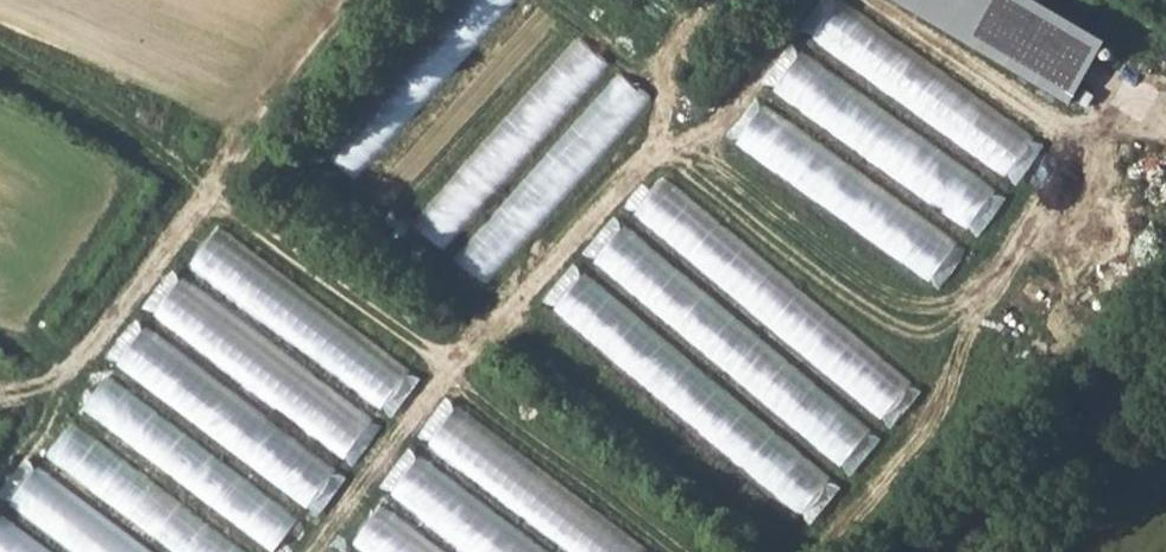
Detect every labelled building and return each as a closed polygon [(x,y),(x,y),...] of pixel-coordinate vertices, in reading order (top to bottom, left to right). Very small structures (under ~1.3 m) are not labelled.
[(508,0),(457,0),(328,160),(359,185),(508,0)] [(843,0),(822,0),(801,31),(1020,180),(1048,139),(843,0)] [(1037,0),(898,0),(1072,101),(1107,41),(1037,0)] [(405,214),(565,27),(535,2),(375,189),(405,214)] [(758,93),(989,225),(1014,183),(783,51),(758,93)] [(518,103),(423,221),(452,244),(572,94),(577,98),(585,88),(559,67),(549,80),(557,87),(547,99),(542,94),(528,111),(518,103)] [(724,137),(946,284),(973,243),(751,97),(724,137)] [(581,112),(460,258),(492,284),(613,138),(581,112)] [(921,382),(655,169),(625,206),(891,420),(921,382)] [(614,218),(585,253),(856,470),(884,434),(614,218)] [(178,267),(402,407),(428,366),(204,226),(178,267)] [(543,303),(815,519),(845,482),(573,265),(543,303)] [(387,423),(174,269),(144,310),(358,463),(387,423)] [(351,473),(145,327),(117,365),(323,512),(351,473)] [(85,407),(272,546),(297,513),(110,374),(85,407)] [(586,551),(660,551),(664,545),(441,404),(415,444),(586,551)] [(49,454),(180,551),(251,551),(75,420),(49,454)] [(408,449),(380,488),(472,551),(556,551),(408,449)] [(369,501),(342,541),(359,551),(445,551),(369,501)]
